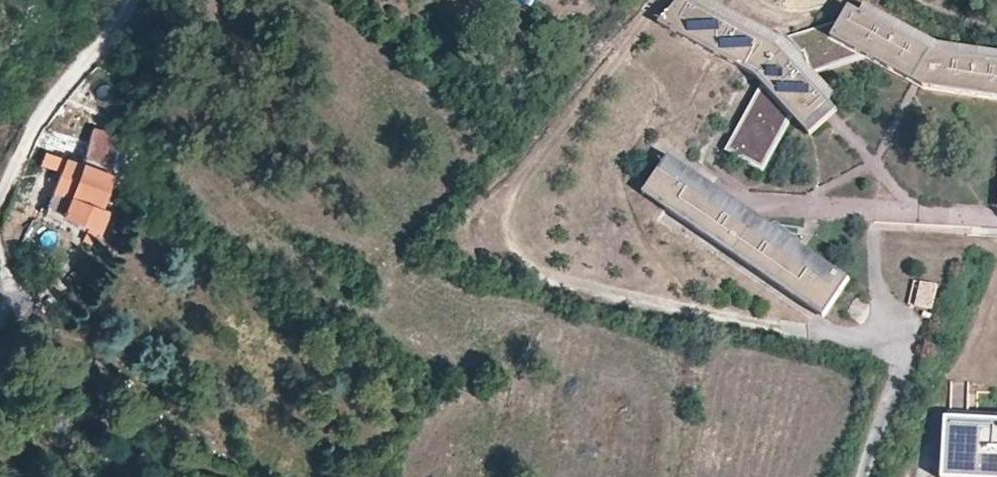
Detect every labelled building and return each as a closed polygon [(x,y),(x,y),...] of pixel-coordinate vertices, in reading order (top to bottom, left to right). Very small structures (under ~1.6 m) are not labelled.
[(793,117),(804,96),(796,87),(806,78),(803,75),(776,46),(691,0),(679,0),(658,23),(754,75),(766,88),(793,117)] [(838,28),(832,40),(866,57),(914,84),(923,89),(996,101),(996,64),(936,54),(849,6),(838,28)] [(838,28),(791,41),(802,50),(804,50),(811,73),(866,57),(832,40),(838,28)] [(803,75),(811,73),(804,50),(802,50),(791,41),(776,46),(803,75)] [(804,96),(793,117),(809,135),(828,117),(836,110),(806,78),(796,87),(804,96)] [(763,173),(793,117),(766,88),(730,155),(763,173)] [(84,159),(113,165),(120,133),(91,127),(84,159)] [(122,173),(127,158),(118,155),(112,170),(122,173)] [(834,281),(814,310),(825,317),(850,281),(669,156),(664,163),(834,281)] [(99,233),(100,233),(109,215),(99,209),(104,193),(110,178),(86,168),(57,157),(52,169),(62,173),(55,195),(74,202),(68,219),(99,233)] [(119,181),(122,173),(112,170),(88,162),(86,168),(110,178),(119,181)] [(643,192),(814,310),(834,281),(664,163),(643,192)] [(74,202),(55,195),(50,210),(68,219),(74,202)] [(933,310),(939,284),(920,280),(914,305),(933,310)] [(934,427),(930,476),(996,476),(996,431),(934,427)]
